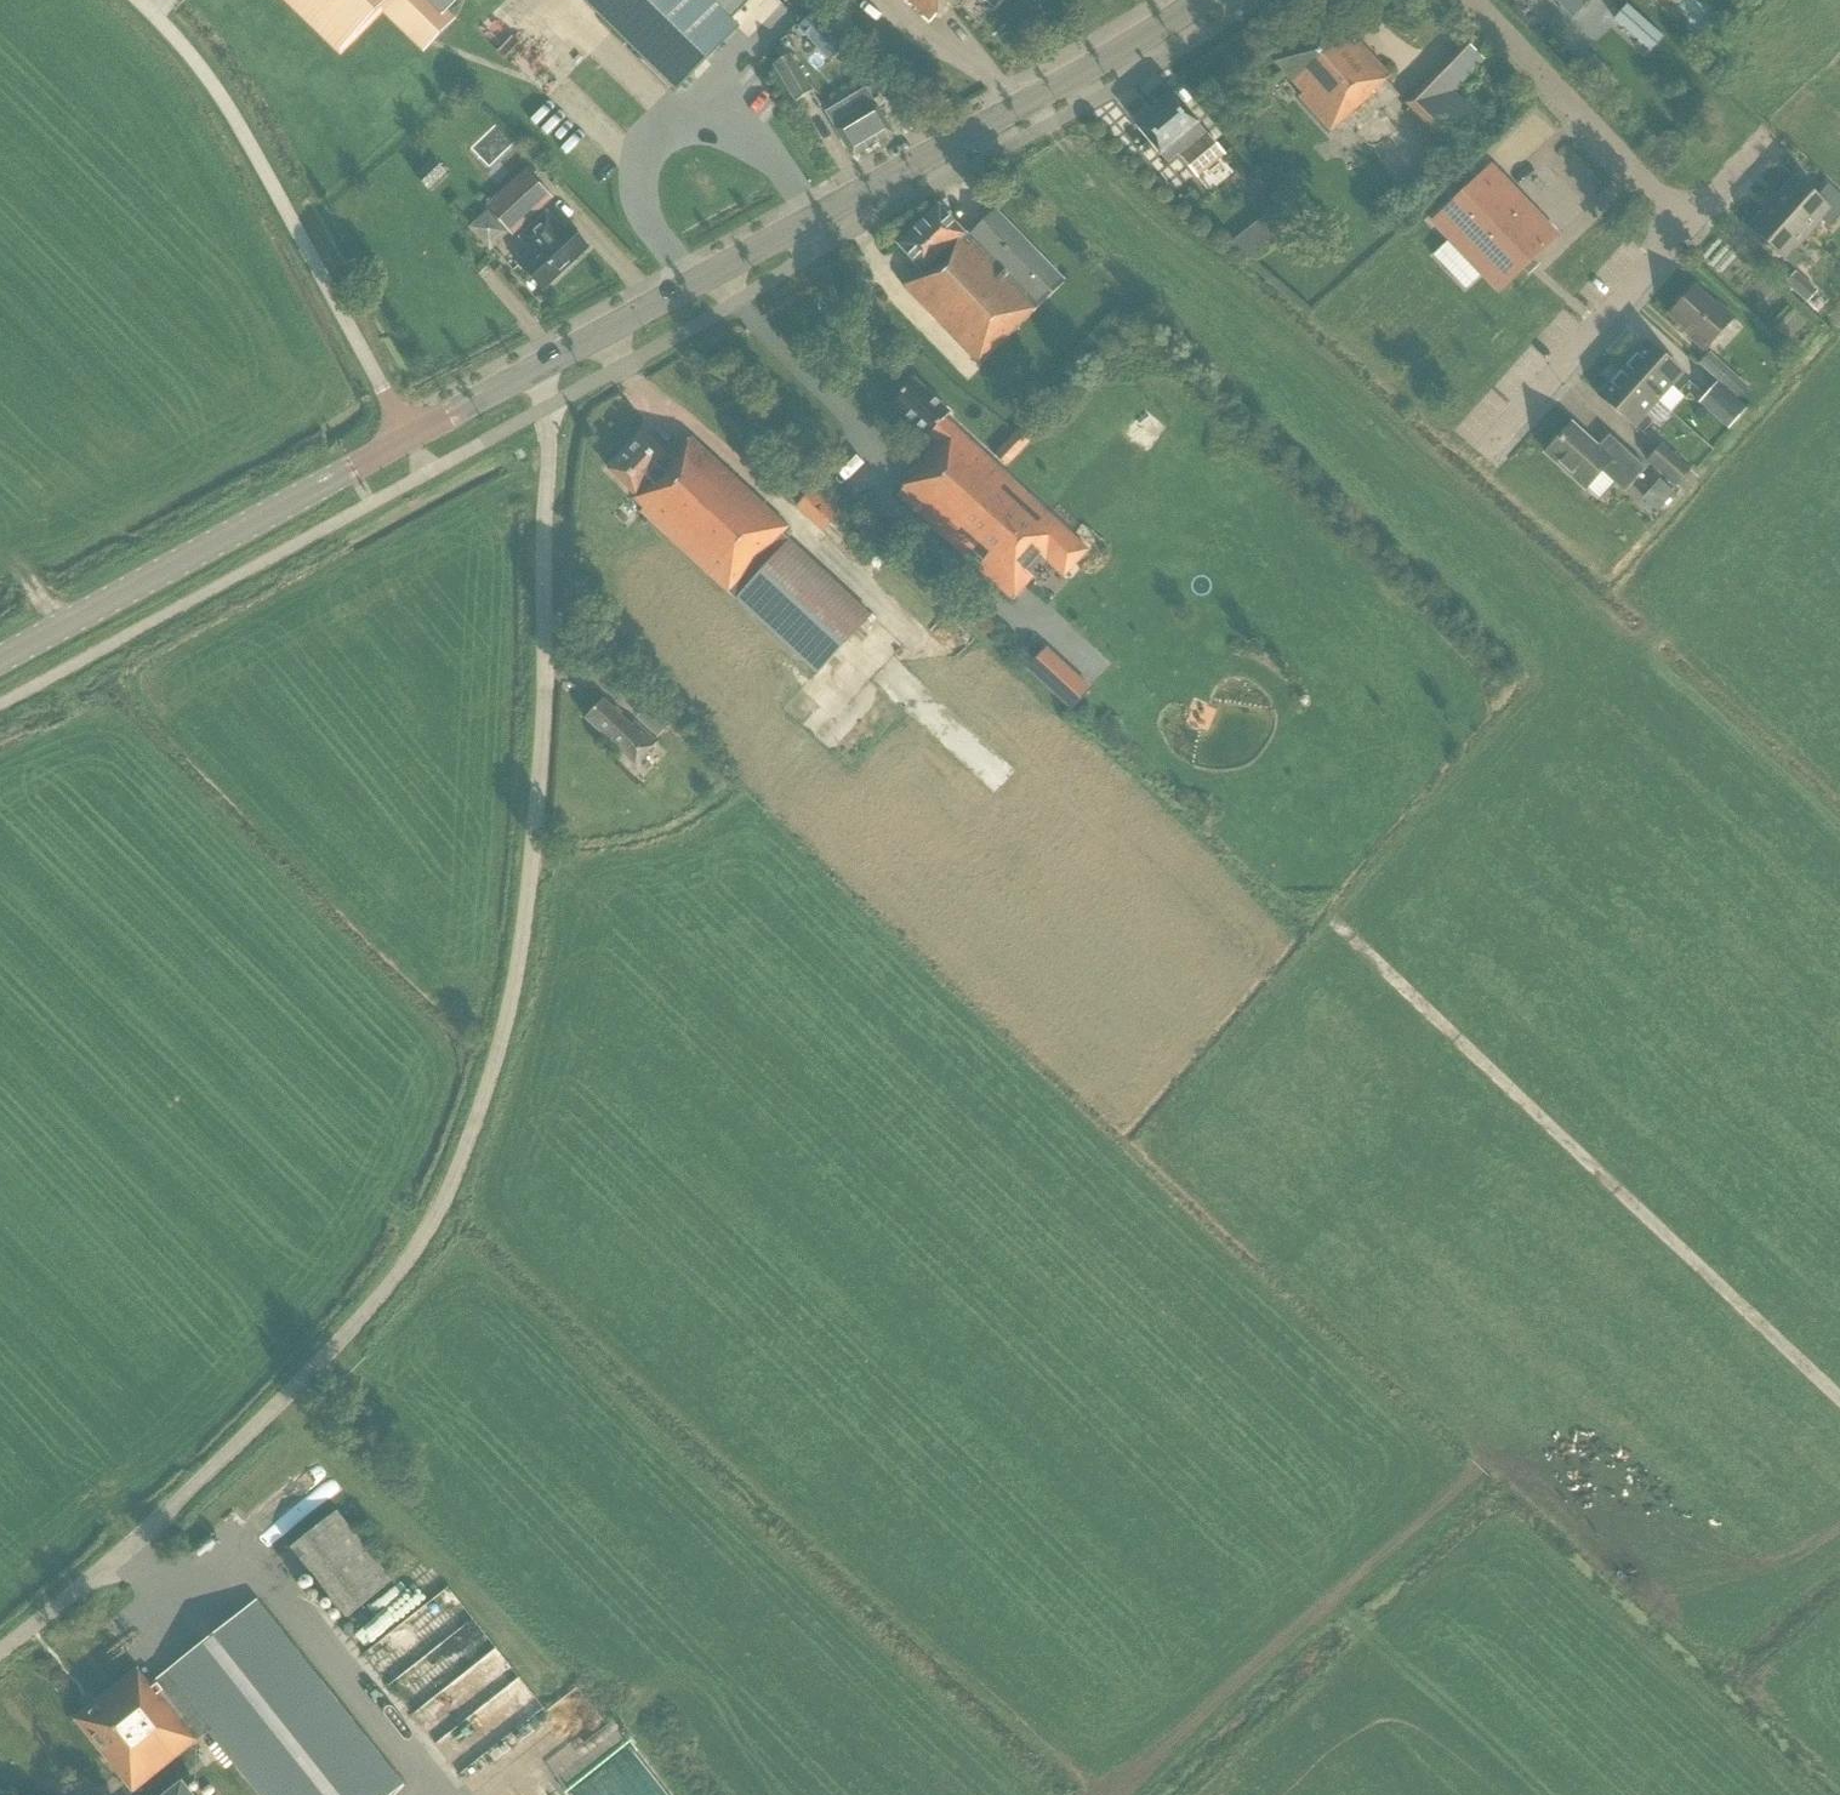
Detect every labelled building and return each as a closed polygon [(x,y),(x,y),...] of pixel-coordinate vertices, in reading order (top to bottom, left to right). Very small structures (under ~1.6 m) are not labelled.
[(341,50),(390,0),(290,0),(341,50)] [(432,37),(451,18),(446,13),(458,0),(395,0),(432,37)] [(672,86),(712,46),(716,49),(764,0),(584,0),(672,86)] [(932,22),(948,4),(952,8),(960,0),(909,0),(932,22)] [(997,10),(1006,0),(986,0),(997,10)] [(1573,18),(1592,0),(1556,0),(1573,18)] [(1615,20),(1648,55),(1661,43),(1629,7),(1615,20)] [(1329,15),(1276,62),(1303,93),(1299,96),(1331,132),(1375,93),(1373,92),(1391,76),(1360,42),(1357,46),(1329,15)] [(817,55),(831,47),(816,22),(802,30),(817,55)] [(494,26),(482,34),(493,50),(505,43),(494,26)] [(1455,92),(1485,62),(1467,43),(1407,103),(1461,156),(1490,127),(1455,92)] [(814,91),(792,53),(773,64),(795,102),(814,91)] [(826,112),(853,157),(893,133),(867,88),(826,112)] [(1165,161),(1175,153),(1194,176),(1221,153),(1205,134),(1195,122),(1172,95),(1135,126),(1165,161)] [(493,136),(473,143),(481,165),(501,158),(493,136)] [(417,176),(429,188),(446,172),(433,160),(417,176)] [(1561,235),(1492,162),(1429,222),(1498,295),(1561,235)] [(513,235),(553,197),(527,169),(486,207),(513,235)] [(1809,235),(1822,221),(1830,228),(1839,217),(1839,195),(1828,185),(1817,197),(1795,177),(1772,202),(1809,235)] [(1809,235),(1772,202),(1750,227),(1795,268),(1804,257),(1796,249),(1809,235)] [(922,269),(904,286),(979,364),(1065,281),(996,210),(970,236),(968,238),(965,235),(965,234),(939,207),(899,244),(922,269)] [(521,237),(533,250),(518,264),(544,291),(590,247),(568,224),(563,229),(548,212),(521,237)] [(1819,291),(1796,270),(1785,283),(1808,304),(1819,291)] [(1671,315),(1692,334),(1690,337),(1705,350),(1734,318),(1719,304),(1716,307),(1695,288),(1671,315)] [(1623,368),(1659,400),(1672,386),(1679,392),(1689,381),(1682,374),(1683,373),(1647,341),(1623,368)] [(1709,353),(1698,365),(1717,382),(1737,400),(1748,387),(1709,353)] [(1659,400),(1623,368),(1599,395),(1635,428),(1636,426),(1643,433),(1653,422),(1646,415),(1659,400)] [(950,413),(914,380),(892,404),(928,437),(930,435),(938,444),(911,473),(914,477),(898,495),(1014,600),(1048,562),(1064,577),(1089,550),(946,418),(950,413)] [(1747,408),(1737,400),(1717,382),(1699,402),(1729,429),(1747,408)] [(1608,457),(1572,424),(1546,453),(1586,489),(1602,471),(1625,492),(1646,468),(1620,444),(1608,457)] [(610,469),(638,495),(671,460),(643,434),(610,469)] [(854,453),(882,477),(896,461),(868,437),(854,453)] [(692,438),(671,460),(638,495),(647,505),(641,511),(817,674),(872,616),(783,533),(789,527),(692,438)] [(1691,469),(1663,444),(1647,462),(1676,487),(1691,469)] [(798,505),(825,531),(838,516),(811,490),(798,505)] [(1653,492),(1637,509),(1648,520),(1665,503),(1653,492)] [(1180,498),(1172,509),(1187,519),(1194,508),(1180,498)] [(636,765),(657,742),(635,721),(631,725),(604,699),(586,718),(636,765)] [(291,1547),(347,1618),(393,1581),(337,1510),(291,1547)] [(427,1564),(370,1614),(384,1631),(442,1581),(427,1564)] [(445,1585),(359,1660),(381,1685),(467,1610),(445,1585)] [(130,1787),(205,1725),(260,1794),(391,1794),(404,1785),(257,1600),(150,1684),(138,1668),(75,1718),(130,1787)] [(476,1618),(386,1684),(415,1724),(437,1708),(451,1728),(434,1741),(473,1794),(542,1744),(525,1722),(543,1709),(476,1618)] [(79,1664),(87,1677),(101,1669),(94,1655),(79,1664)] [(608,1775),(576,1794),(621,1794),(608,1775)]
